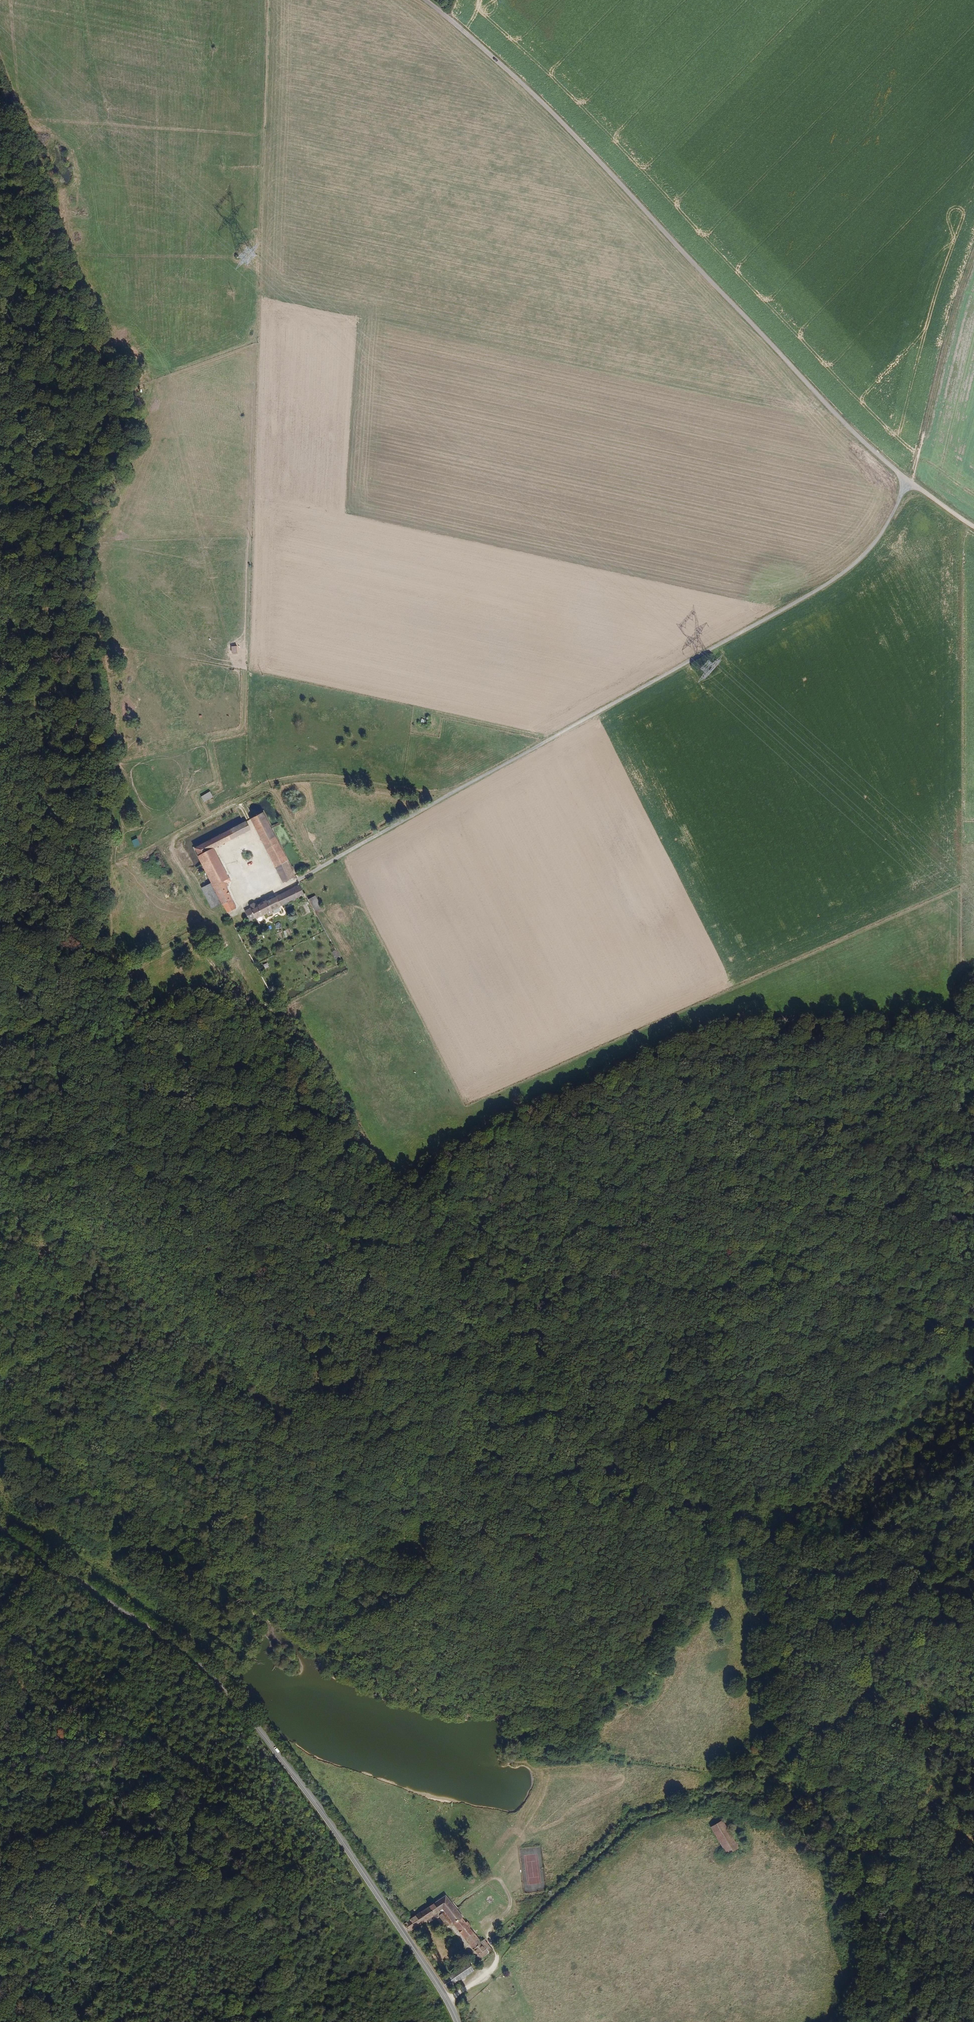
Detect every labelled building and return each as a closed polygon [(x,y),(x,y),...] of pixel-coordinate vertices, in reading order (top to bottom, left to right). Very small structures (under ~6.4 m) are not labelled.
[(201,796),(204,802),(213,797),(210,791),(201,796)] [(280,877),(293,870),(293,869),(261,805),(251,810),(248,812),(280,877)] [(212,842),(248,824),(243,814),(242,815),(191,841),(199,857),(208,875),(218,896),(223,906),(232,902),(222,881),(225,878),(224,876),(227,874),(212,842)] [(132,840),(134,847),(140,844),(137,838),(132,840)] [(198,880),(208,901),(218,896),(208,875),(198,880)] [(301,894),(306,892),(301,882),(296,884),(301,894)] [(280,905),(301,894),(296,884),(275,895),(280,905)] [(280,908),(280,905),(275,895),(266,900),(265,898),(257,903),(253,901),(251,901),(250,902),(250,903),(249,905),(249,906),(247,908),(249,910),(251,909),(255,917),(261,914),(262,916),(280,908)] [(315,911),(321,907),(315,895),(309,898),(315,911)] [(725,1820),(711,1828),(728,1855),(741,1846),(725,1820)] [(450,1912),(455,1905),(447,1894),(435,1902),(442,1911),(444,1913),(446,1911),(448,1913),(450,1912)] [(451,1926),(456,1921),(451,1916),(448,1913),(446,1911),(444,1913),(442,1911),(435,1902),(407,1923),(413,1933),(429,1921),(431,1923),(441,1915),(451,1926)] [(458,1924),(466,1919),(455,1905),(450,1912),(448,1913),(451,1916),(456,1921),(458,1924)] [(515,1917),(523,1910),(520,1907),(513,1914),(515,1917)] [(488,1950),(478,1936),(484,1933),(478,1923),(475,1925),(473,1921),(469,1924),(466,1919),(458,1924),(479,1955),(480,1955),(482,1959),(490,1955),(487,1951),(488,1950)] [(443,1979),(449,1988),(474,1971),(468,1962),(443,1979)]
